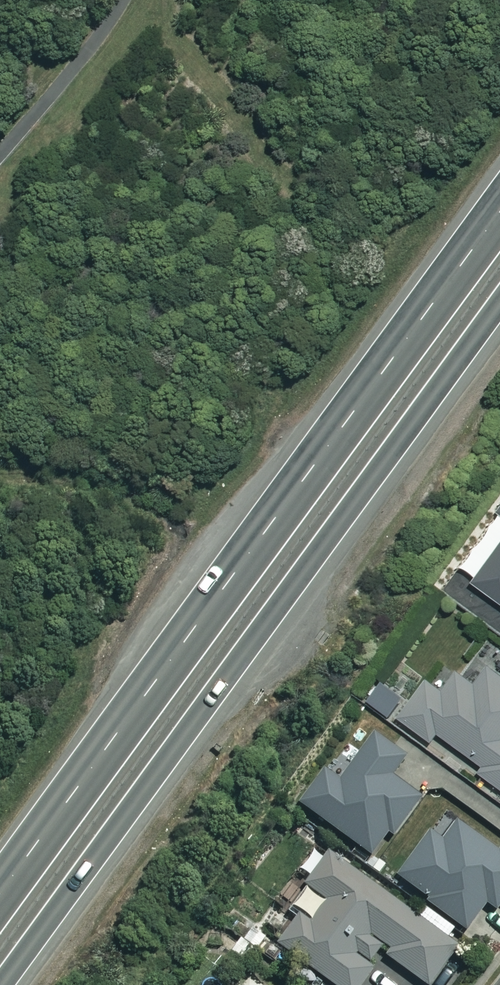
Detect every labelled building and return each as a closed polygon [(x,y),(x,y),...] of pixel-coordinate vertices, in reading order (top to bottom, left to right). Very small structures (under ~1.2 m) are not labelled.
[(461,574),(499,604),(499,523),(461,574)] [(493,670),(480,689),(462,676),(448,694),(431,682),(403,720),(435,744),(442,736),(488,770),(484,776),(499,787),(499,675),(493,670)] [(406,700),(383,687),(371,707),(394,720),(406,700)] [(409,760),(377,736),(343,784),(327,772),(302,806),(373,858),(393,831),(398,835),(423,800),(394,779),(409,760)] [(461,826),(446,846),(434,836),(400,880),(469,933),(490,906),(499,907),(499,856),(461,826)] [(336,858),(293,915),(301,921),(282,947),(333,984),(368,984),(388,958),(425,984),(436,984),(461,951),(336,858)]
